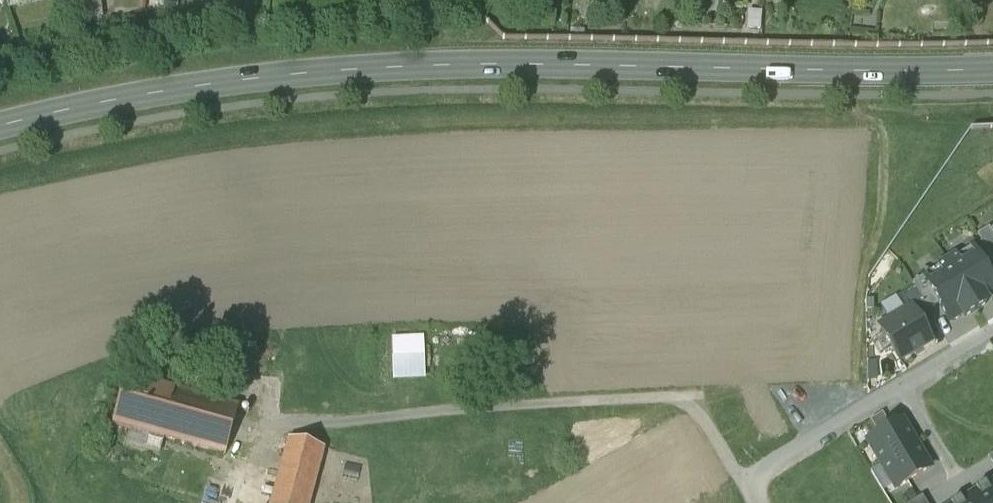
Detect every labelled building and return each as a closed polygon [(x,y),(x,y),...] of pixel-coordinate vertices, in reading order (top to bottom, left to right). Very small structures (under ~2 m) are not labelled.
[(981,243),(984,248),(992,243),(992,235),(989,229),(977,236),(981,243)] [(981,243),(971,249),(987,276),(992,273),(992,262),(984,248),(981,243)] [(984,248),(992,262),(992,243),(984,248)] [(947,263),(975,311),(986,305),(984,301),(992,296),(992,285),(987,276),(971,249),(947,263)] [(947,263),(923,277),(939,305),(949,322),(962,314),(964,318),(975,311),(947,263)] [(939,305),(923,277),(912,283),(917,291),(929,311),(939,305)] [(904,299),(910,310),(911,309),(923,329),(935,322),(929,311),(917,291),(904,299)] [(890,326),(882,331),(899,361),(931,342),(923,329),(911,309),(910,310),(904,299),(902,296),(881,308),(889,322),(888,323),(890,326)] [(425,338),(392,339),(393,381),(426,380),(425,338)] [(241,412),(128,379),(114,427),(227,459),(241,412)] [(901,421),(868,441),(882,465),(914,446),(907,435),(909,434),(901,421)] [(289,440),(271,502),(309,502),(324,450),(289,440)] [(914,446),(882,465),(896,489),(930,469),(922,456),(920,457),(914,446)] [(972,502),(992,502),(992,483),(986,487),(985,484),(975,490),(977,492),(969,497),(972,502)]
